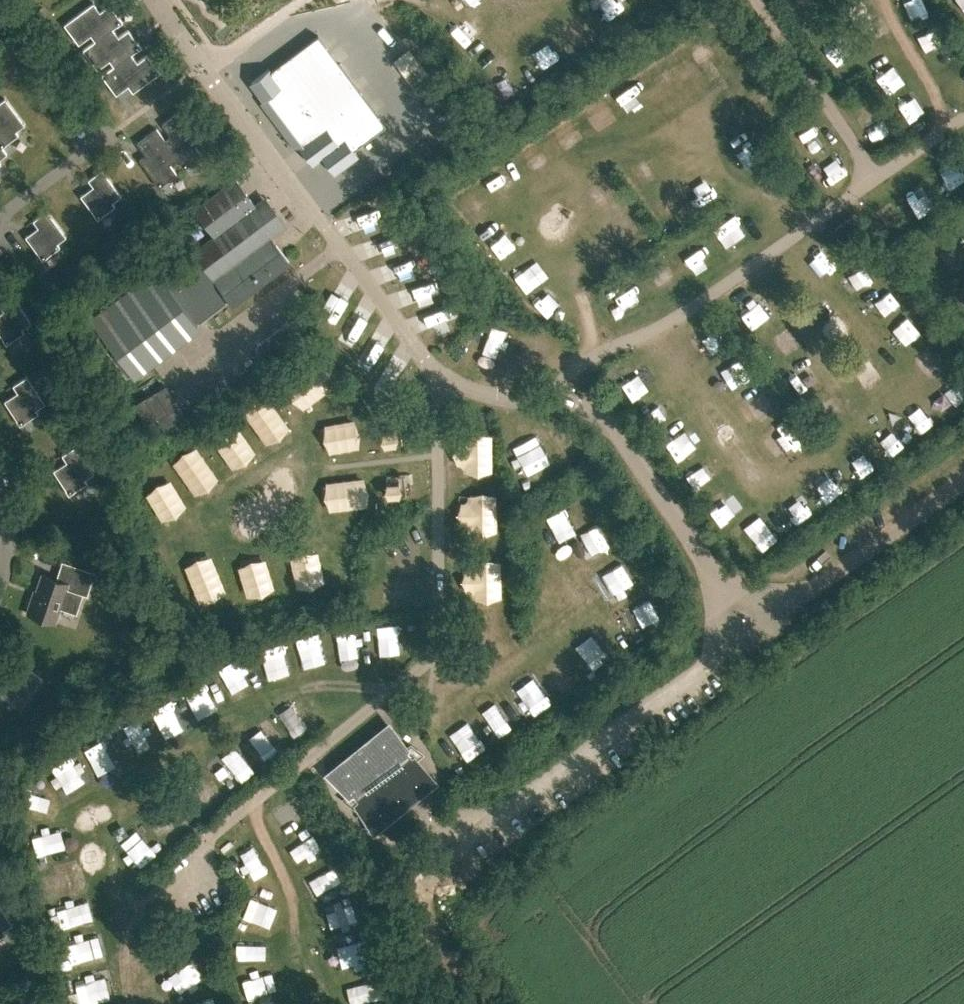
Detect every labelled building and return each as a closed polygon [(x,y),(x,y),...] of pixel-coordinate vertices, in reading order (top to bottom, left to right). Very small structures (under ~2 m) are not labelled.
[(90,33),(94,39),(112,27),(122,20),(118,15),(117,15),(108,3),(99,10),(92,1),(63,23),(78,42),(90,33)] [(108,59),(112,64),(130,53),(135,49),(135,50),(140,46),(127,28),(118,35),(112,27),(94,39),(82,48),(96,68),(108,59)] [(268,69),(251,82),(264,99),(266,98),(301,144),(299,146),(312,163),(322,156),(334,172),(357,154),(353,149),(385,125),(318,35),(270,71),(268,69)] [(100,73),(115,93),(127,84),(132,90),(159,71),(146,53),(136,60),(130,53),(112,64),(100,73)] [(1,145),(17,133),(15,129),(23,123),(4,97),(0,99),(0,144),(1,145)] [(165,139),(176,157),(183,166),(201,153),(194,144),(202,137),(181,108),(161,123),(170,134),(165,139)] [(138,158),(158,185),(176,172),(169,162),(176,157),(165,139),(156,127),(136,141),(145,153),(138,158)] [(92,184),(79,194),(97,217),(114,204),(111,200),(120,194),(101,168),(87,178),(92,184)] [(214,233),(201,243),(191,250),(197,258),(165,281),(155,267),(88,315),(99,331),(95,333),(124,373),(128,370),(131,374),(198,326),(194,321),(227,297),(230,301),(288,258),(270,234),(285,222),(263,194),(253,202),(234,177),(194,207),(214,233)] [(37,225),(24,235),(42,258),(59,245),(56,241),(65,235),(46,208),(32,219),(37,225)] [(365,212),(365,229),(380,229),(380,213),(365,212)] [(390,250),(392,266),(405,264),(403,248),(390,250)] [(0,301),(0,305),(3,309),(0,311),(0,334),(5,342),(23,330),(21,326),(30,320),(12,293),(0,301)] [(267,368),(304,340),(290,320),(252,349),(267,368)] [(489,325),(486,356),(505,358),(508,327),(489,325)] [(724,328),(696,342),(706,361),(734,347),(724,328)] [(231,354),(251,340),(245,331),(225,345),(231,354)] [(44,402),(26,374),(12,383),(16,391),(3,399),(19,423),(37,411),(35,408),(44,402)] [(190,397),(196,408),(228,392),(222,381),(190,397)] [(184,417),(165,385),(134,404),(146,425),(157,419),(164,429),(184,417)] [(752,422),(778,404),(767,388),(741,405),(752,422)] [(793,423),(766,440),(778,458),(805,442),(793,423)] [(65,488),(68,493),(86,481),(84,477),(93,471),(75,444),(61,453),(66,460),(53,468),(65,487),(65,488)] [(166,505),(183,500),(178,481),(161,486),(166,505)] [(565,537),(585,527),(576,507),(556,517),(565,537)] [(773,523),(750,535),(759,554),(783,543),(773,523)] [(605,562),(622,551),(612,536),(595,546),(605,562)] [(25,611),(54,621),(59,606),(75,611),(82,592),(86,594),(94,571),(61,559),(55,577),(41,572),(35,588),(33,588),(25,611)] [(621,603),(645,587),(634,570),(609,587),(621,603)] [(379,591),(380,612),(414,610),(413,589),(379,591)] [(651,595),(632,605),(641,623),(660,613),(651,595)] [(627,624),(637,621),(632,604),(622,607),(627,624)] [(403,654),(401,623),(381,624),(383,655),(403,654)] [(348,629),(353,658),(373,654),(368,625),(348,629)] [(587,642),(602,666),(620,655),(605,631),(587,642)] [(274,680),(292,675),(285,648),(266,653),(274,680)] [(233,670),(248,696),(263,687),(247,662),(233,670)] [(21,708),(43,678),(24,664),(16,675),(6,667),(0,676),(0,692),(21,708)] [(547,707),(538,689),(534,691),(528,679),(512,688),(527,717),(547,707)] [(198,688),(211,713),(226,705),(213,680),(198,688)] [(506,696),(486,705),(500,733),(519,724),(506,696)] [(166,707),(177,738),(195,731),(184,700),(166,707)] [(146,721),(129,728),(141,756),(158,749),(146,721)] [(323,775),(345,797),(341,800),(353,810),(355,809),(374,835),(437,784),(417,760),(423,755),(410,744),(407,747),(388,722),(323,775)] [(455,736),(468,760),(490,748),(477,724),(455,736)] [(261,762),(282,757),(276,735),(255,741),(261,762)] [(107,776),(126,768),(113,737),(93,745),(107,776)] [(56,771),(72,798),(92,786),(76,759),(56,771)] [(195,786),(211,808),(227,797),(212,774),(195,786)] [(37,815),(56,821),(64,798),(45,792),(37,815)] [(147,860),(165,849),(156,832),(137,843),(147,860)] [(308,858),(326,851),(321,835),(303,841),(308,858)] [(45,873),(51,893),(71,887),(65,867),(45,873)] [(249,918),(276,929),(282,913),(255,902),(249,918)] [(4,932),(2,929),(11,923),(0,904),(0,935),(4,932)] [(331,910),(336,931),(363,924),(358,904),(331,910)] [(365,940),(348,947),(356,968),(374,960),(365,940)] [(262,967),(262,946),(239,946),(239,966),(262,967)] [(244,983),(250,1003),(259,1001),(253,980),(244,983)] [(371,981),(373,1003),(383,1003),(382,980),(371,981)]
